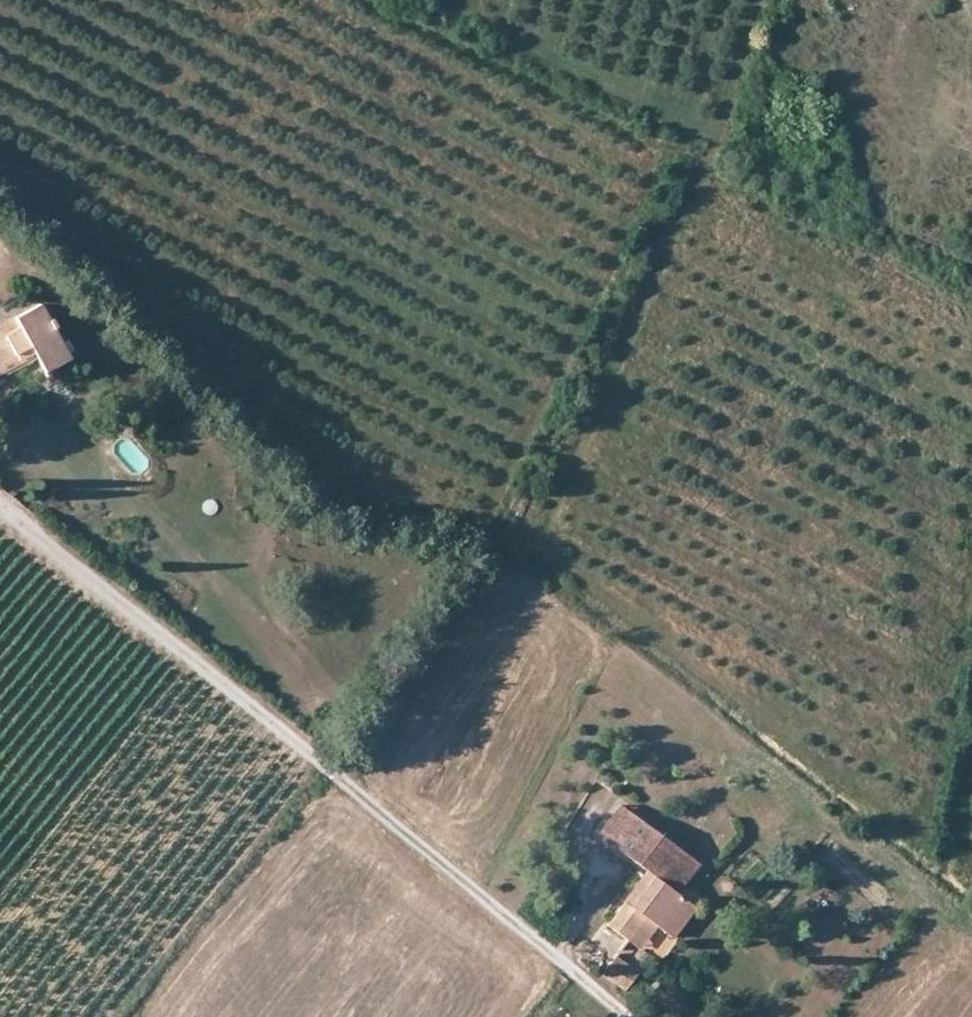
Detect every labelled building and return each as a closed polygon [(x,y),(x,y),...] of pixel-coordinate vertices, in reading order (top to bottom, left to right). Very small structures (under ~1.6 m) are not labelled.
[(35,303),(0,322),(0,369),(30,353),(38,368),(63,354),(35,303)] [(675,889),(697,860),(621,803),(600,832),(647,867),(675,889)] [(606,921),(627,937),(644,915),(654,923),(669,934),(693,902),(675,889),(647,867),(606,921)] [(644,915),(627,937),(637,944),(654,923),(644,915)] [(633,968),(613,953),(600,970),(620,986),(633,968)]
